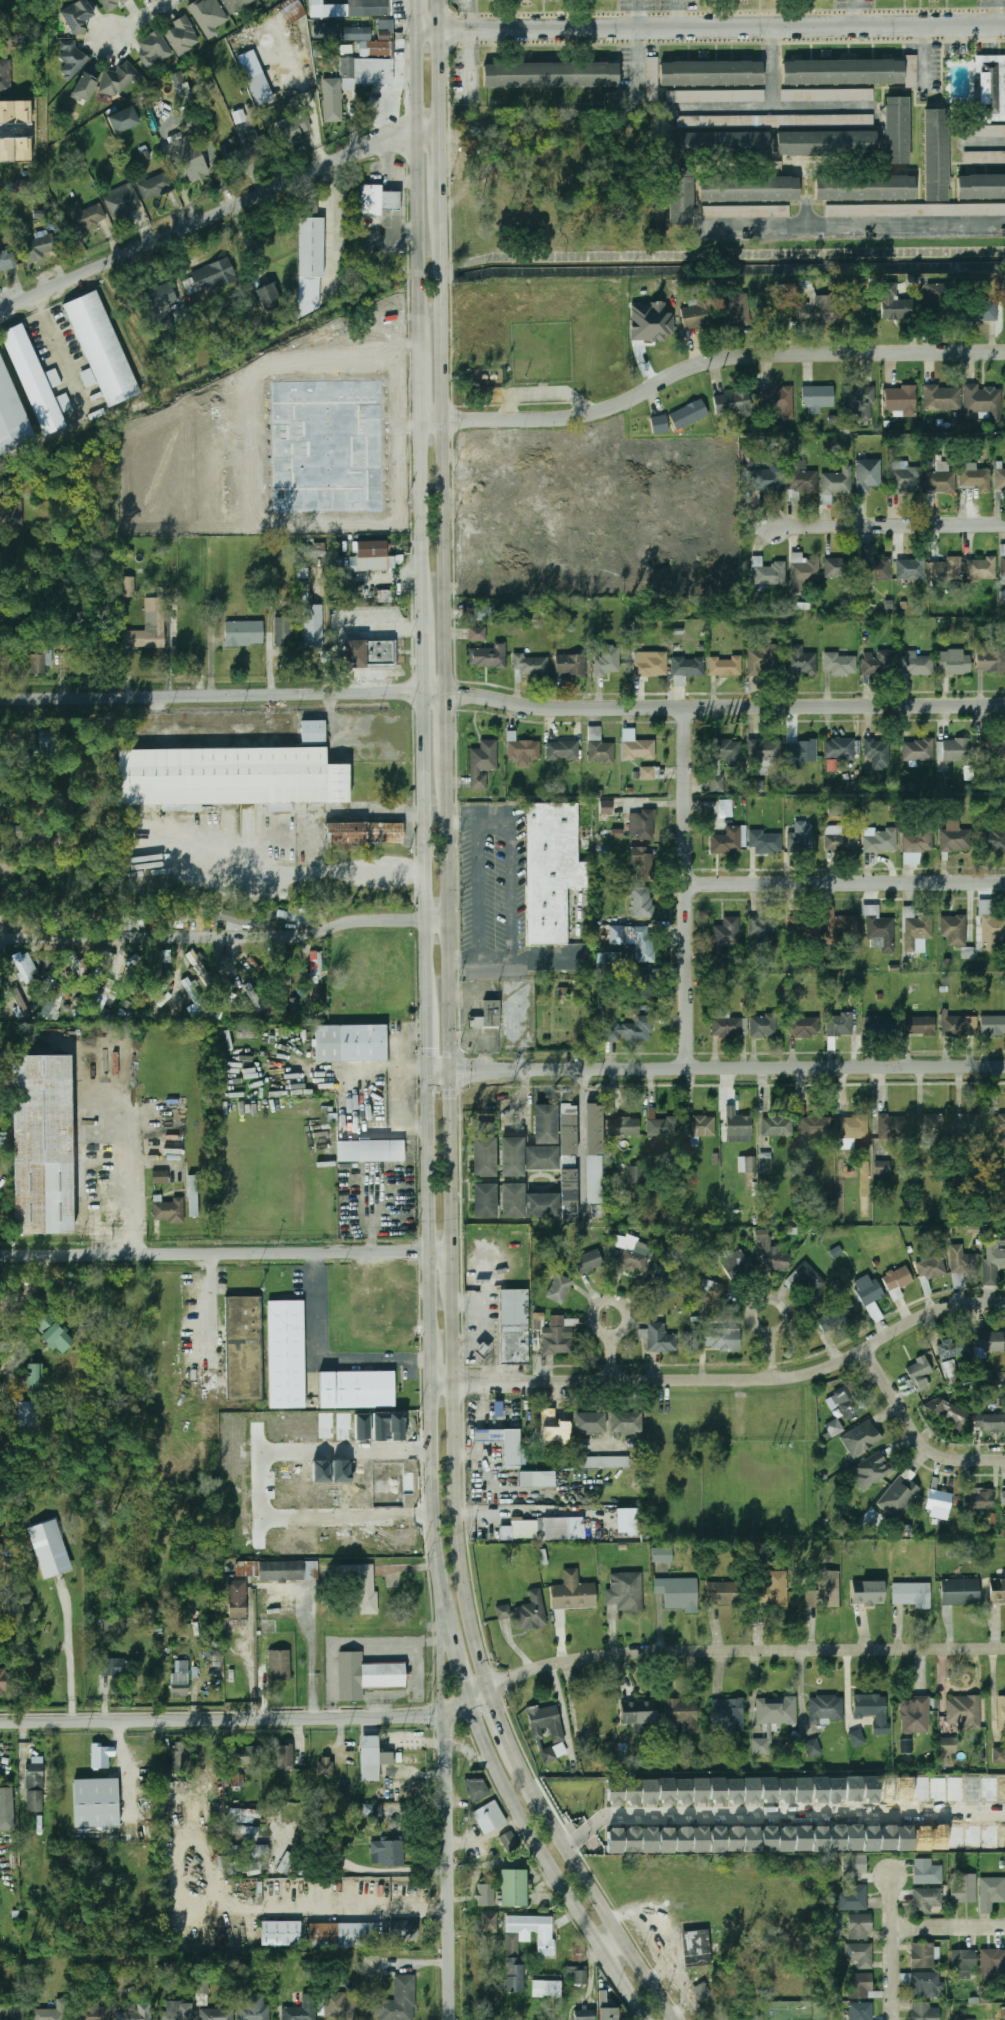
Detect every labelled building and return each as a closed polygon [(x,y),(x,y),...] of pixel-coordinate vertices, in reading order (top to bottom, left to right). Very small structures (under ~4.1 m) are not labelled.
[(94,16),(86,0),(79,0),(60,11),(75,37),(87,30),(83,22),(94,16)] [(108,13),(128,0),(100,0),(108,13)] [(229,23),(217,0),(202,0),(190,6),(205,35),(229,23)] [(231,14),(254,0),(222,0),(231,14)] [(308,14),(299,0),(288,0),(277,7),(289,26),(308,14)] [(390,0),(349,0),(349,16),(390,16),(390,0)] [(164,30),(179,56),(201,42),(186,17),(164,30)] [(392,57),(390,20),(377,20),(377,27),(342,28),(343,40),(359,40),(360,57),(340,58),(341,78),(323,79),(325,122),(343,121),(341,79),(354,79),(355,83),(393,82),(392,57)] [(313,38),(335,38),(336,26),(314,25),(313,38)] [(139,54),(148,69),(173,55),(158,30),(138,42),(144,51),(139,54)] [(72,81),(89,56),(68,41),(57,57),(67,63),(60,73),(72,81)] [(274,98),(254,49),(238,56),(258,105),(274,98)] [(1002,114),(1002,56),(977,55),(976,114),(1002,114)] [(906,86),(916,86),(916,56),(906,56),(906,86)] [(656,58),(648,58),(647,83),(655,83),(656,58)] [(112,100),(141,76),(127,59),(98,83),(112,100)] [(903,84),(903,60),(783,60),(783,84),(903,84)] [(618,62),(484,63),(484,87),(618,86),(618,62)] [(762,85),(762,62),(660,62),(660,85),(762,85)] [(186,82),(181,70),(171,75),(175,86),(186,82)] [(99,80),(84,71),(71,93),(87,102),(99,80)] [(9,81),(0,80),(0,92),(8,92),(9,81)] [(781,90),(781,101),(874,101),(874,89),(781,90)] [(765,90),(668,91),(668,103),(765,102),(765,90)] [(909,97),(886,97),(886,164),(909,164),(909,97)] [(107,114),(112,132),(138,125),(133,107),(107,114)] [(948,109),(925,109),(925,201),(948,201),(948,109)] [(874,115),(835,114),(835,125),(874,125),(874,115)] [(311,129),(303,115),(276,131),(284,145),(311,129)] [(971,125),(972,137),(1004,137),(1004,125),(971,125)] [(266,134),(260,137),(256,130),(244,136),(256,160),(275,151),(266,134)] [(777,132),(777,155),(876,155),(876,131),(777,132)] [(669,132),(670,155),(770,155),(770,132),(669,132)] [(219,146),(228,169),(245,161),(235,139),(219,146)] [(176,151),(191,181),(210,172),(195,141),(176,151)] [(965,163),(1004,163),(1004,152),(965,152),(965,163)] [(692,224),(692,168),(669,168),(669,224),(692,224)] [(138,184),(146,202),(174,189),(166,172),(138,184)] [(958,175),(958,199),(1004,198),(1004,174),(958,175)] [(816,200),(914,200),(914,175),(816,175),(816,200)] [(700,201),(798,201),(798,177),(700,177),(700,201)] [(114,218),(141,205),(130,183),(103,196),(114,218)] [(382,184),(362,184),(362,215),(381,215),(381,209),(398,209),(398,192),(382,192),(382,184)] [(302,217),(317,217),(318,203),(302,202),(302,217)] [(78,203),(69,206),(77,232),(108,222),(101,203),(81,210),(78,203)] [(826,217),(1004,215),(1004,204),(826,205),(826,217)] [(789,205),(703,207),(704,218),(790,217),(789,205)] [(299,301),(322,302),(324,217),(301,216),(299,301)] [(25,261),(58,253),(53,234),(20,243),(25,261)] [(14,270),(14,250),(0,250),(0,270),(14,270)] [(198,294),(236,278),(228,257),(189,273),(198,294)] [(148,291),(158,311),(178,301),(169,281),(148,291)] [(256,290),(267,312),(282,304),(270,283),(256,290)] [(881,283),(881,320),(914,320),(914,301),(895,301),(895,283),(881,283)] [(924,284),(924,319),(950,319),(950,284),(924,284)] [(65,303),(107,408),(140,395),(98,290),(65,303)] [(722,323),(749,323),(749,294),(722,294),(722,323)] [(814,303),(799,303),(800,322),(837,321),(837,295),(814,296),(814,303)] [(698,305),(681,307),(684,329),(714,325),(711,298),(697,300),(698,305)] [(965,301),(965,321),(998,321),(998,301),(965,301)] [(677,334),(668,311),(635,323),(643,346),(677,334)] [(42,436),(64,428),(25,323),(3,331),(42,436)] [(35,443),(0,355),(0,457),(35,443)] [(924,410),(961,410),(961,385),(924,385),(924,410)] [(964,385),(965,420),(977,420),(977,412),(990,412),(990,422),(1002,422),(1002,387),(979,387),(979,385),(964,385)] [(793,386),(762,386),(762,408),(782,408),(782,418),(793,418),(793,386)] [(834,386),(802,386),(802,406),(834,406),(834,386)] [(874,423),(874,386),(844,386),(844,414),(858,414),(858,423),(874,423)] [(894,416),(917,416),(917,386),(885,386),(885,411),(894,411),(894,416)] [(753,415),(750,391),(715,394),(717,414),(739,412),(740,417),(753,415)] [(677,429),(710,416),(702,399),(670,412),(677,429)] [(651,418),(655,435),(670,431),(666,414),(651,418)] [(881,459),(856,459),(856,493),(870,493),(870,486),(881,486),(881,459)] [(818,471),(807,471),(807,460),(788,460),(788,492),(818,492),(818,471)] [(908,462),(892,461),(892,492),(920,492),(920,467),(908,467),(908,462)] [(977,463),(960,463),(960,487),(980,487),(980,493),(991,493),(991,469),(977,469),(977,463)] [(955,471),(943,471),(943,464),(939,464),(939,471),(925,471),(925,493),(955,493),(955,471)] [(841,472),(821,472),(821,494),(852,494),(852,466),(841,466),(841,472)] [(754,490),(783,490),(783,469),(754,469),(754,490)] [(996,469),(996,490),(1004,490),(1004,469),(996,469)] [(0,500),(0,526),(24,525),(24,500),(0,500)] [(357,557),(351,557),(351,570),(387,570),(387,541),(357,541),(357,557)] [(874,545),(861,545),(862,579),(891,578),(891,558),(874,558),(874,545)] [(804,552),(791,552),(791,582),(820,582),(820,557),(804,557),(804,552)] [(786,563),(763,563),(763,556),(755,556),(755,583),(786,583),(786,563)] [(854,579),(854,558),(826,558),(826,579),(854,579)] [(926,579),(926,558),(897,558),(897,579),(926,579)] [(962,579),(962,558),(933,558),(933,579),(962,579)] [(968,558),(968,579),(996,579),(996,558),(968,558)] [(134,597),(135,577),(120,577),(120,597),(134,597)] [(379,602),(391,602),(391,591),(379,591),(379,602)] [(165,647),(165,598),(145,598),(145,631),(120,631),(120,647),(165,647)] [(304,606),(322,606),(322,649),(304,649),(304,606)] [(493,607),(464,607),(464,621),(493,621),(493,607)] [(275,645),(293,645),(293,617),(275,617),(275,645)] [(263,621),(225,621),(225,645),(263,645),(263,621)] [(469,640),(486,640),(486,627),(469,627),(469,640)] [(345,668),(395,668),(394,640),(345,640),(345,668)] [(494,648),(470,648),(470,667),(508,667),(508,642),(494,642),(494,648)] [(988,651),(988,644),(977,644),(977,673),(1004,673),(1004,651),(988,651)] [(596,674),(620,674),(620,645),(596,645),(596,674)] [(748,674),(777,674),(777,645),(748,645),(748,674)] [(787,674),(818,674),(818,653),(803,653),(803,648),(787,648),(787,674)] [(939,650),(939,674),(971,674),(971,650),(939,650)] [(667,651),(634,651),(634,688),(645,688),(645,676),(667,676),(667,651)] [(864,674),(892,674),(892,651),(864,651),(864,674)] [(47,674),(47,652),(30,652),(30,674),(47,674)] [(901,674),(933,674),(933,656),(916,656),(916,653),(901,653),(901,674)] [(585,654),(556,654),(556,675),(585,675),(585,654)] [(826,654),(826,674),(857,674),(857,654),(826,654)] [(549,674),(549,655),(515,655),(515,674),(549,674)] [(673,676),(705,676),(705,657),(673,657),(673,676)] [(741,675),(741,657),(710,657),(710,675),(741,675)] [(326,720),(302,720),(302,743),(326,743),(326,720)] [(589,760),(617,760),(617,741),(601,741),(601,727),(589,727),(589,760)] [(39,761),(60,761),(60,729),(39,729),(39,761)] [(531,766),(531,759),(541,759),(541,740),(516,740),(516,732),(508,732),(508,759),(517,759),(517,766),(531,766)] [(890,736),(864,739),(866,758),(873,758),(874,769),(893,767),(890,736)] [(1004,760),(1004,737),(980,737),(980,760),(1004,760)] [(825,738),(825,758),(854,758),(854,738),(825,738)] [(942,760),(969,760),(969,738),(942,738),(942,760)] [(711,792),(722,792),(723,761),(741,761),(741,739),(711,739),(711,792)] [(749,739),(749,766),(782,766),(782,739),(749,739)] [(470,749),(470,789),(488,789),(488,769),(498,769),(498,740),(480,740),(480,749),(470,749)] [(549,740),(549,760),(579,760),(579,740),(549,740)] [(656,740),(623,740),(623,760),(656,760),(656,740)] [(817,740),(787,740),(787,761),(817,761),(817,740)] [(934,761),(934,740),(906,740),(906,761),(934,761)] [(118,750),(119,808),(163,808),(163,814),(203,813),(203,807),(350,806),(350,765),(326,765),(326,748),(118,750)] [(655,767),(642,767),(642,779),(655,779),(655,767)] [(580,858),(592,858),(592,884),(569,885),(569,940),(528,940),(527,798),(579,798),(580,858)] [(600,815),(612,815),(612,800),(600,800),(600,815)] [(732,817),(732,800),(719,800),(719,817),(732,817)] [(630,838),(656,838),(656,810),(630,810),(630,838)] [(940,850),(971,850),(971,830),(959,830),(959,820),(946,820),(946,829),(940,829),(940,850)] [(812,821),(793,821),(793,849),(812,849),(812,821)] [(326,823),(326,849),(378,849),(378,842),(403,842),(403,823),(326,823)] [(743,826),(726,826),(726,835),(712,835),(711,852),(742,853),(743,826)] [(842,835),(842,826),(826,826),(826,851),(859,851),(859,835),(842,835)] [(933,829),(903,829),(903,852),(933,852),(933,829)] [(979,830),(979,852),(1004,852),(1004,830),(979,830)] [(751,848),(779,848),(779,832),(751,832),(751,848)] [(864,851),(898,851),(898,832),(864,832),(864,851)] [(631,882),(653,882),(653,847),(631,847),(631,882)] [(653,887),(631,887),(631,917),(653,917),(653,887)] [(993,918),(993,900),(981,900),(981,950),(1002,950),(1002,940),(1004,940),(1004,918),(993,918)] [(870,947),(883,947),(883,952),(896,952),(895,917),(879,917),(879,906),(869,906),(870,947)] [(933,937),(933,915),(915,915),(915,906),(905,906),(904,952),(925,952),(925,937),(933,937)] [(859,934),(859,916),(834,916),(834,908),(826,908),(827,944),(840,944),(840,934),(859,934)] [(257,911),(221,910),(220,922),(256,924),(257,911)] [(140,930),(143,916),(132,913),(129,928),(140,930)] [(966,915),(941,915),(941,936),(948,936),(948,945),(966,945),(966,915)] [(728,966),(728,946),(740,946),(740,916),(723,917),(723,925),(713,925),(713,966),(728,966)] [(788,916),(788,938),(821,938),(821,916),(788,916)] [(751,937),(757,937),(757,945),(774,945),(774,917),(751,917),(751,937)] [(624,927),(625,963),(653,962),(653,927),(624,927)] [(27,950),(11,957),(24,984),(39,977),(27,950)] [(203,980),(209,976),(192,950),(185,954),(203,980)] [(100,988),(101,969),(112,970),(113,952),(96,951),(94,987),(100,988)] [(321,951),(309,951),(310,975),(322,975),(321,951)] [(598,965),(621,964),(620,952),(598,953),(598,965)] [(85,971),(77,953),(70,956),(78,974),(85,971)] [(208,1006),(188,976),(179,981),(199,1011),(208,1006)] [(654,1000),(653,977),(637,978),(638,1000),(654,1000)] [(209,1014),(220,1018),(233,985),(222,980),(209,1014)] [(38,1012),(55,1019),(67,988),(50,981),(38,1012)] [(485,994),(502,994),(502,1023),(485,1023),(485,1021),(485,1012),(485,994)] [(730,1008),(712,1008),(712,1035),(743,1035),(743,1017),(730,1017),(730,1008)] [(485,1012),(471,1012),(471,1021),(485,1021),(485,1012)] [(828,1035),(853,1035),(853,1013),(828,1013),(828,1035)] [(778,1037),(778,1015),(751,1015),(751,1037),(778,1037)] [(949,1015),(949,1035),(968,1035),(968,1015),(949,1015)] [(1004,1035),(1004,1015),(981,1015),(981,1035),(1004,1035)] [(653,1016),(634,1016),(634,1023),(605,1023),(605,1041),(653,1041),(653,1016)] [(819,1017),(789,1017),(789,1036),(819,1036),(819,1017)] [(896,1017),(866,1017),(866,1035),(896,1035),(896,1017)] [(936,1017),(905,1017),(905,1034),(936,1034),(936,1017)] [(318,1020),(388,1019),(389,1055),(318,1056),(318,1020)] [(14,1225),(19,1225),(19,1234),(73,1233),(70,1055),(11,1056),(14,1225)] [(535,1138),(535,1098),(558,1098),(558,1138),(535,1138)] [(562,1211),(578,1211),(576,1098),(561,1098),(562,1211)] [(604,1154),(603,1154),(603,1104),(587,1103),(587,1204),(594,1204),(593,1216),(604,1216),(604,1154)] [(752,1115),(735,1115),(735,1106),(727,1106),(727,1141),(752,1141),(752,1115)] [(992,1113),(992,1136),(1004,1136),(1004,1113),(992,1113)] [(944,1114),(916,1114),(916,1136),(944,1136),(944,1114)] [(982,1114),(956,1114),(956,1134),(982,1134),(982,1114)] [(687,1136),(716,1136),(716,1115),(687,1115),(687,1136)] [(869,1138),(869,1115),(840,1115),(840,1138),(869,1138)] [(905,1115),(878,1115),(878,1138),(905,1138),(905,1115)] [(762,1135),(793,1135),(793,1116),(762,1116),(762,1135)] [(801,1116),(801,1135),(831,1135),(831,1116),(801,1116)] [(610,1117),(610,1136),(642,1136),(642,1117),(610,1117)] [(648,1117),(648,1136),(680,1136),(680,1117),(648,1117)] [(473,1131),(473,1171),(496,1171),(496,1131),(473,1131)] [(502,1170),(502,1132),(525,1132),(525,1170),(502,1170)] [(339,1155),(339,1134),(405,1134),(404,1155),(339,1155)] [(560,1163),(526,1163),(526,1140),(560,1140),(560,1163)] [(772,1152),(760,1153),(760,1173),(772,1172),(772,1152)] [(756,1157),(739,1156),(739,1172),(756,1172),(756,1157)] [(890,1161),(874,1161),(874,1174),(890,1174),(890,1161)] [(644,1165),(631,1166),(631,1182),(645,1182),(644,1165)] [(167,1170),(152,1171),(152,1183),(168,1183),(167,1170)] [(474,1211),(497,1211),(497,1178),(474,1178),(474,1211)] [(526,1178),(502,1178),(502,1212),(526,1212),(526,1178)] [(189,1216),(197,1216),(196,1179),(189,1179),(189,1216)] [(528,1211),(559,1211),(559,1187),(528,1187),(528,1211)] [(184,1221),(183,1196),(172,1196),(172,1201),(152,1202),(152,1221),(184,1221)] [(771,1250),(770,1232),(760,1233),(762,1270),(789,1268),(788,1249),(771,1250)] [(985,1285),(997,1285),(997,1269),(1004,1269),(1004,1248),(997,1248),(998,1239),(985,1239),(985,1285)] [(637,1244),(629,1240),(619,1262),(643,1273),(651,1256),(635,1249),(637,1244)] [(573,1258),(581,1276),(605,1266),(597,1248),(573,1258)] [(731,1277),(749,1264),(738,1249),(720,1262),(731,1277)] [(952,1273),(980,1273),(980,1254),(952,1254),(952,1273)] [(947,1277),(944,1256),(918,1258),(920,1279),(947,1277)] [(805,1261),(795,1271),(816,1292),(826,1282),(805,1261)] [(914,1282),(908,1265),(883,1274),(889,1291),(914,1282)] [(680,1291),(663,1268),(648,1279),(665,1302),(680,1291)] [(573,1280),(556,1273),(546,1298),(563,1305),(573,1280)] [(881,1296),(870,1274),(854,1282),(865,1304),(881,1296)] [(700,1289),(724,1298),(728,1287),(704,1279),(700,1289)] [(500,1359),(501,1284),(529,1284),(529,1359),(500,1359)] [(224,1295),(258,1294),(260,1398),(226,1399),(224,1295)] [(267,1407),(266,1300),(302,1299),(303,1407),(267,1407)] [(825,1332),(854,1317),(846,1302),(817,1316),(825,1332)] [(677,1334),(665,1334),(665,1323),(648,1323),(648,1351),(677,1351),(677,1334)] [(573,1326),(542,1326),(542,1354),(573,1354),(573,1326)] [(741,1351),(741,1327),(694,1327),(694,1351),(741,1351)] [(974,1332),(974,1353),(1004,1353),(1004,1332),(974,1332)] [(963,1336),(936,1343),(940,1360),(967,1353),(963,1336)] [(474,1345),(482,1337),(491,1345),(483,1353),(474,1345)] [(960,1381),(953,1359),(942,1363),(948,1385),(960,1381)] [(42,1363),(26,1363),(27,1388),(42,1388),(42,1363)] [(320,1366),(395,1365),(396,1402),(321,1403),(320,1366)] [(931,1373),(930,1366),(911,1369),(914,1385),(927,1383),(925,1374),(931,1373)] [(831,1395),(846,1422),(867,1410),(851,1384),(831,1395)] [(943,1417),(944,1416),(962,1427),(969,1415),(942,1398),(934,1411),(943,1417)] [(491,1400),(501,1400),(501,1415),(492,1415),(491,1400)] [(18,1401),(19,1426),(39,1426),(39,1401),(18,1401)] [(541,1442),(555,1442),(555,1409),(541,1409),(541,1442)] [(605,1412),(574,1412),(574,1433),(605,1433),(605,1412)] [(610,1433),(640,1433),(640,1412),(610,1412),(610,1433)] [(976,1414),(976,1431),(1004,1431),(1004,1414),(976,1414)] [(844,1427),(836,1418),(826,1427),(834,1436),(844,1427)] [(840,1436),(852,1456),(882,1439),(870,1419),(840,1436)] [(472,1428),(517,1428),(518,1466),(502,1466),(502,1440),(472,1440),(472,1428)] [(894,1471),(881,1451),(851,1470),(863,1490),(894,1471)] [(582,1467),(629,1467),(629,1456),(582,1456),(582,1467)] [(518,1470),(553,1470),(553,1486),(518,1486),(518,1470)] [(921,1490),(900,1473),(877,1502),(898,1519),(921,1490)] [(966,1510),(993,1510),(993,1488),(966,1488),(966,1510)] [(926,1517),(949,1520),(952,1492),(930,1490),(926,1517)] [(617,1508),(617,1534),(640,1534),(640,1508),(617,1508)] [(535,1517),(582,1516),(582,1537),(536,1538),(535,1536),(535,1519),(535,1517)] [(42,1578),(71,1570),(56,1518),(27,1526),(42,1578)] [(498,1525),(510,1525),(509,1519),(535,1519),(535,1536),(510,1537),(510,1538),(498,1539),(498,1525)] [(653,1548),(653,1562),(672,1562),(672,1548),(653,1548)] [(318,1561),(235,1560),(235,1576),(259,1576),(259,1580),(317,1580),(318,1561)] [(375,1563),(339,1564),(340,1579),(357,1579),(358,1614),(376,1614),(375,1563)] [(552,1609),(597,1608),(596,1583),(579,1583),(578,1568),(563,1569),(564,1585),(551,1585),(552,1609)] [(840,1571),(808,1571),(808,1607),(840,1607),(840,1571)] [(642,1609),(642,1572),(609,1572),(609,1609),(642,1609)] [(768,1609),(787,1609),(787,1572),(768,1572),(768,1609)] [(654,1578),(654,1593),(664,1593),(664,1610),(699,1610),(698,1578),(654,1578)] [(942,1604),(979,1604),(979,1579),(942,1579),(942,1604)] [(990,1579),(990,1603),(1004,1603),(1004,1579),(990,1579)] [(246,1617),(245,1580),(228,1580),(229,1618),(246,1617)] [(707,1582),(707,1605),(743,1605),(743,1582),(707,1582)] [(852,1605),(884,1605),(884,1582),(852,1582),(852,1605)] [(930,1583),(892,1583),(892,1606),(930,1606),(930,1583)] [(548,1626),(541,1588),(528,1590),(531,1604),(511,1608),(510,1605),(497,1607),(499,1620),(516,1617),(518,1631),(548,1626)] [(268,1649),(287,1649),(288,1679),(268,1679),(268,1649)] [(336,1649),(359,1649),(359,1664),(403,1663),(403,1687),(359,1687),(359,1701),(337,1701),(336,1649)] [(99,1676),(126,1676),(126,1658),(99,1658),(99,1676)] [(179,1672),(172,1672),(172,1698),(188,1698),(188,1667),(179,1667),(179,1672)] [(8,1694),(8,1669),(0,1669),(0,1694),(8,1694)] [(888,1694),(853,1695),(854,1717),(874,1716),(874,1736),(889,1735),(888,1694)] [(796,1724),(796,1696),(779,1696),(779,1699),(757,1699),(757,1724),(796,1724)] [(843,1724),(843,1696),(809,1696),(809,1724),(843,1724)] [(980,1729),(980,1696),(947,1696),(947,1723),(958,1723),(958,1729),(980,1729)] [(928,1698),(900,1698),(900,1733),(928,1733),(928,1698)] [(683,1731),(697,1731),(697,1699),(665,1699),(665,1724),(683,1724),(683,1731)] [(744,1731),(744,1699),(712,1699),(712,1731),(744,1731)] [(622,1724),(656,1724),(656,1701),(622,1701),(622,1724)] [(527,1709),(533,1740),(542,1738),(541,1730),(549,1728),(552,1743),(564,1741),(557,1704),(527,1709)] [(852,1748),(865,1744),(861,1729),(848,1732),(852,1748)] [(358,1734),(376,1734),(377,1751),(390,1751),(390,1762),(377,1763),(377,1779),(359,1779),(358,1734)] [(822,1754),(817,1738),(804,1741),(808,1757),(822,1754)] [(941,1753),(955,1753),(955,1739),(941,1739),(941,1753)] [(902,1753),(912,1753),(912,1740),(901,1740),(902,1753)] [(172,1771),(189,1771),(189,1742),(172,1742),(172,1771)] [(92,1745),(92,1770),(114,1770),(114,1745),(92,1745)] [(294,1745),(277,1745),(277,1771),(294,1771),(294,1745)] [(239,1746),(239,1764),(261,1764),(261,1746),(239,1746)] [(559,1758),(553,1746),(539,1752),(545,1764),(559,1758)] [(1004,1762),(1004,1747),(994,1747),(993,1762),(1004,1762)] [(318,1775),(333,1775),(333,1757),(318,1757),(318,1775)] [(26,1812),(43,1812),(43,1762),(26,1762),(26,1812)] [(491,1796),(482,1776),(464,1784),(473,1804),(491,1796)] [(845,1776),(861,1776),(861,1800),(860,1800),(860,1801),(851,1801),(851,1800),(850,1800),(850,1801),(845,1801),(845,1776)] [(863,1776),(878,1776),(878,1802),(863,1802),(863,1776)] [(760,1777),(775,1777),(776,1802),(775,1802),(775,1803),(764,1803),(764,1799),(761,1799),(760,1784),(760,1777)] [(794,1777),(810,1777),(810,1802),(809,1802),(809,1803),(799,1803),(799,1802),(794,1802),(794,1777)] [(827,1777),(827,1802),(826,1802),(826,1803),(815,1803),(815,1799),(812,1799),(812,1783),(811,1783),(811,1777),(827,1777)] [(879,1777),(895,1777),(895,1803),(879,1803),(879,1777)] [(897,1777),(912,1777),(912,1802),(897,1802),(897,1777)] [(913,1777),(929,1777),(929,1802),(913,1802),(913,1777)] [(658,1778),(673,1778),(673,1804),(661,1804),(661,1800),(658,1800),(658,1785),(658,1778)] [(691,1778),(707,1778),(708,1803),(707,1803),(697,1803),(697,1802),(695,1802),(695,1803),(692,1803),(692,1802),(691,1778)] [(709,1778),(724,1778),(724,1803),(723,1803),(713,1803),(713,1800),(709,1800),(709,1784),(709,1778)] [(743,1778),(759,1778),(759,1802),(758,1802),(758,1803),(749,1803),(749,1802),(743,1802),(743,1778)] [(777,1778),(792,1778),(793,1802),(791,1802),(791,1803),(783,1803),(783,1802),(781,1802),(781,1798),(780,1798),(780,1799),(777,1799),(777,1778)] [(827,1778),(843,1778),(843,1799),(839,1799),(839,1802),(837,1802),(837,1803),(829,1803),(829,1802),(828,1802),(827,1778)] [(946,1802),(931,1802),(931,1778),(946,1778),(946,1802)] [(74,1827),(118,1826),(118,1779),(74,1779),(74,1827)] [(628,1801),(623,1801),(623,1783),(630,1783),(630,1779),(639,1779),(639,1804),(628,1804),(628,1801)] [(640,1779),(656,1779),(657,1804),(655,1804),(655,1805),(646,1805),(646,1804),(645,1805),(645,1804),(642,1804),(641,1804),(640,1779)] [(681,1803),(679,1803),(679,1801),(674,1801),(674,1779),(690,1779),(690,1803),(689,1803),(689,1804),(681,1804),(681,1803)] [(731,1803),(730,1803),(730,1800),(726,1800),(726,1779),(741,1779),(741,1803),(740,1803),(740,1804),(731,1804),(731,1803)] [(607,1780),(621,1780),(621,1805),(610,1805),(610,1801),(607,1801),(607,1780)] [(14,1830),(14,1787),(0,1787),(0,1830),(14,1830)] [(473,1811),(494,1800),(507,1822),(485,1834),(473,1811)] [(381,1816),(381,1806),(370,1807),(371,1816),(381,1816)] [(230,1817),(261,1817),(261,1808),(230,1808),(230,1817)] [(828,1829),(831,1829),(832,1829),(832,1826),(833,1826),(833,1824),(836,1824),(836,1825),(841,1825),(841,1824),(843,1824),(843,1826),(844,1826),(844,1850),(828,1850),(828,1829)] [(845,1826),(850,1825),(861,1824),(861,1826),(861,1828),(861,1850),(845,1850),(845,1826)] [(230,1834),(244,1834),(244,1840),(258,1840),(258,1826),(230,1826),(230,1834)] [(674,1830),(679,1830),(679,1828),(681,1826),(689,1826),(690,1828),(691,1852),(675,1852),(674,1830)] [(691,1828),(697,1827),(697,1826),(707,1826),(707,1827),(708,1827),(708,1853),(691,1853),(691,1828)] [(710,1830),(713,1830),(713,1826),(724,1826),(724,1830),(725,1830),(725,1852),(709,1852),(709,1845),(710,1845),(710,1830)] [(742,1827),(742,1851),(726,1851),(726,1830),(727,1830),(729,1830),(729,1829),(730,1829),(730,1827),(732,1827),(732,1826),(740,1826),(741,1827),(742,1827)] [(760,1852),(760,1830),(764,1830),(764,1826),(775,1826),(775,1852),(760,1852)] [(777,1830),(781,1830),(781,1828),(783,1828),(783,1826),(792,1826),(792,1828),(793,1828),(793,1851),(777,1852),(777,1830)] [(794,1826),(800,1826),(809,1826),(810,1826),(810,1851),(794,1851),(794,1826)] [(811,1852),(811,1829),(815,1829),(815,1826),(827,1826),(827,1851),(811,1852)] [(862,1852),(862,1830),(866,1830),(866,1826),(878,1826),(878,1852),(862,1852)] [(880,1851),(880,1829),(884,1829),(884,1826),(895,1826),(895,1851),(880,1851)] [(929,1851),(915,1851),(915,1826),(929,1826),(929,1851)] [(931,1850),(931,1826),(946,1826),(946,1850),(931,1850)] [(949,1850),(949,1826),(964,1826),(964,1850),(949,1850)] [(624,1831),(628,1831),(628,1828),(629,1828),(629,1827),(638,1827),(639,1828),(639,1852),(624,1852),(624,1831)] [(640,1828),(646,1828),(646,1827),(656,1827),(656,1828),(656,1853),(641,1853),(640,1828)] [(658,1830),(662,1830),(662,1827),(673,1827),(673,1831),(674,1831),(674,1853),(658,1853),(658,1830)] [(912,1851),(897,1851),(897,1827),(912,1827),(912,1851)] [(608,1831),(611,1831),(611,1828),(621,1828),(621,1832),(622,1831),(622,1853),(607,1853),(607,1846),(608,1846),(608,1831)] [(744,1828),(758,1828),(758,1852),(744,1852),(744,1828)] [(498,1838),(508,1854),(521,1846),(511,1830),(498,1838)] [(379,1865),(379,1862),(370,1862),(369,1840),(379,1840),(379,1836),(400,1835),(401,1864),(379,1865)] [(268,1845),(228,1845),(228,1853),(268,1853),(268,1845)] [(286,1874),(296,1857),(288,1852),(278,1869),(286,1874)] [(866,1873),(866,1854),(840,1854),(840,1880),(861,1880),(861,1873),(866,1873)] [(932,1865),(932,1858),(914,1858),(914,1883),(942,1883),(942,1865),(932,1865)] [(229,1871),(246,1871),(246,1875),(260,1875),(260,1863),(240,1864),(240,1862),(229,1862),(229,1871)] [(501,1870),(526,1869),(526,1905),(502,1906),(501,1870)] [(976,1901),(976,1874),(951,1874),(951,1901),(976,1901)] [(980,1912),(991,1912),(991,1901),(1004,1901),(1004,1877),(980,1877),(980,1912)] [(494,1884),(478,1884),(478,1906),(494,1906),(494,1884)] [(837,1892),(837,1909),(867,1909),(866,1885),(840,1885),(840,1892),(837,1892)] [(943,1888),(914,1888),(914,1914),(943,1914),(943,1888)] [(481,1912),(481,1932),(497,1932),(497,1912),(481,1912)] [(848,1914),(848,1938),(872,1938),(872,1914),(848,1914)] [(507,1916),(554,1916),(554,1956),(538,1956),(538,1934),(507,1934),(507,1916)] [(384,1921),(414,1920),(414,1936),(385,1937),(384,1921)] [(259,1921),(298,1921),(298,1944),(259,1944),(259,1921)] [(306,1923),(375,1921),(375,1942),(307,1944),(306,1923)] [(695,1955),(695,1946),(703,1946),(703,1932),(684,1932),(684,1955),(695,1955)] [(524,1956),(520,1956),(519,1934),(505,1934),(506,1992),(525,1992),(524,1956)] [(873,1969),(873,1943),(845,1943),(845,1961),(858,1961),(858,1969),(873,1969)] [(935,1943),(911,1943),(911,1967),(935,1967),(935,1943)] [(975,1978),(975,1949),(952,1949),(952,1978),(975,1978)] [(982,1971),(1004,1971),(1004,1949),(982,1949),(982,1971)] [(565,1967),(564,1984),(587,1985),(587,1968),(565,1967)] [(911,1997),(941,1997),(941,1972),(901,1972),(901,1984),(911,1984),(911,1997)] [(848,1998),(873,1998),(873,1973),(848,1973),(848,1998)] [(395,1975),(395,2000),(375,2000),(374,2019),(415,2019),(416,1976),(395,1975)] [(197,1994),(209,1993),(208,1979),(196,1979),(197,1994)] [(561,1998),(561,1981),(533,1980),(532,1997),(561,1998)] [(709,1996),(703,1984),(694,1987),(700,2000),(709,1996)] [(617,2001),(606,2001),(606,1990),(599,1991),(599,2019),(618,2019),(617,2001)] [(303,2007),(282,2007),(282,2019),(316,2019),(316,1994),(303,1994),(303,2007)] [(264,2005),(264,1995),(244,1995),(244,2004),(238,2004),(238,2019),(271,2019),(271,2005),(264,2005)] [(357,1995),(325,1995),(325,2018),(343,2018),(343,2019),(357,2019),(357,1995)] [(33,2019),(68,2019),(68,2000),(57,2000),(57,2009),(33,2009),(33,2019)] [(79,2000),(79,2019),(111,2019),(111,2007),(100,2007),(100,2000),(79,2000)] [(194,2002),(167,2002),(167,2019),(194,2019),(194,2002)] [(850,2002),(850,2019),(873,2019),(873,2002),(850,2002)] [(940,2009),(930,2009),(930,2002),(912,2002),(912,2019),(940,2019),(940,2009)] [(25,2004),(0,2004),(0,2019),(25,2019),(25,2004)] [(137,2011),(117,2011),(117,2019),(152,2019),(152,2004),(137,2004),(137,2011)] [(233,2008),(200,2008),(200,2019),(233,2019),(233,2008)] [(573,2010),(573,2019),(595,2019),(595,2010),(573,2010)]
